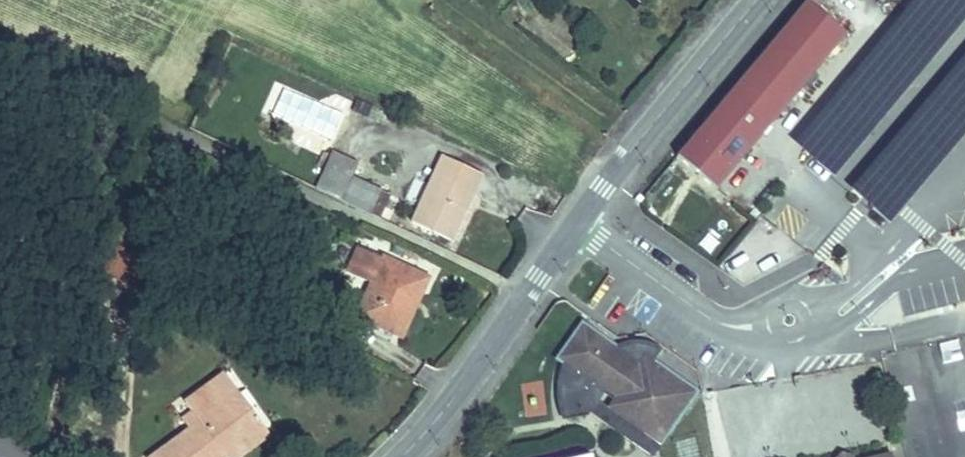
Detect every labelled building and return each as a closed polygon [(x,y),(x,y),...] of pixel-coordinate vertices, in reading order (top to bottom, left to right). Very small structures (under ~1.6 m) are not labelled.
[(807,2),(815,9),(823,0),(808,0),(807,2)] [(716,190),(846,35),(807,2),(677,157),(716,190)] [(263,111),(332,140),(343,112),(274,84),(263,111)] [(382,191),(353,177),(358,163),(332,151),(315,188),(371,215),(382,191)] [(452,242),(470,202),(465,199),(471,188),(476,190),(483,175),(442,156),(411,222),(452,242)] [(470,202),(476,190),(471,188),(465,199),(470,202)] [(380,219),(391,196),(382,191),(371,215),(380,219)] [(712,214),(694,242),(717,256),(734,228),(712,214)] [(100,271),(103,272),(111,276),(125,248),(114,243),(100,271)] [(428,279),(414,273),(358,247),(347,272),(372,284),(357,317),(394,334),(409,300),(407,299),(409,293),(419,298),(428,279)] [(111,276),(139,290),(145,276),(154,280),(162,265),(125,248),(111,276)] [(139,290),(148,294),(154,280),(145,276),(139,290)] [(401,337),(419,298),(409,293),(407,299),(409,300),(394,334),(401,337)] [(563,404),(566,415),(591,411),(606,390),(616,397),(619,414),(659,444),(696,393),(654,362),(646,356),(638,367),(627,361),(630,357),(618,348),(585,324),(561,357),(568,362),(567,366),(564,375),(562,384),(562,394),(563,404)] [(623,345),(618,348),(630,357),(627,361),(638,367),(646,356),(654,362),(663,350),(655,345),(646,343),(637,342),(628,343),(623,345)] [(220,450),(230,442),(234,447),(261,427),(223,375),(185,403),(192,412),(200,423),(162,451),(166,456),(225,456),(220,450)] [(606,390),(591,411),(651,455),(659,444),(619,414),(616,397),(606,390)] [(959,431),(964,429),(964,398),(952,401),(959,431)] [(189,430),(199,423),(192,412),(181,420),(189,430)] [(225,456),(240,456),(268,437),(261,427),(234,447),(230,442),(220,450),(225,456)]
